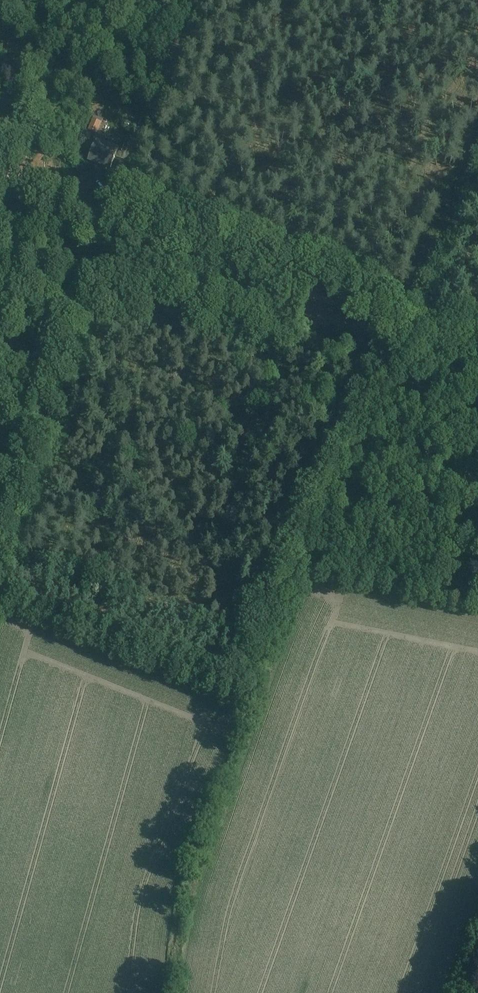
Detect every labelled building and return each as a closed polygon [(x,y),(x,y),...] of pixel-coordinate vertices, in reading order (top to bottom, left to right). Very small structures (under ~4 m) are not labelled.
[(96,134),(97,134),(101,123),(92,119),(87,130),(96,134)] [(106,138),(97,134),(96,134),(93,140),(95,141),(92,150),(88,159),(111,168),(118,149),(109,145),(104,144),(106,138)]
